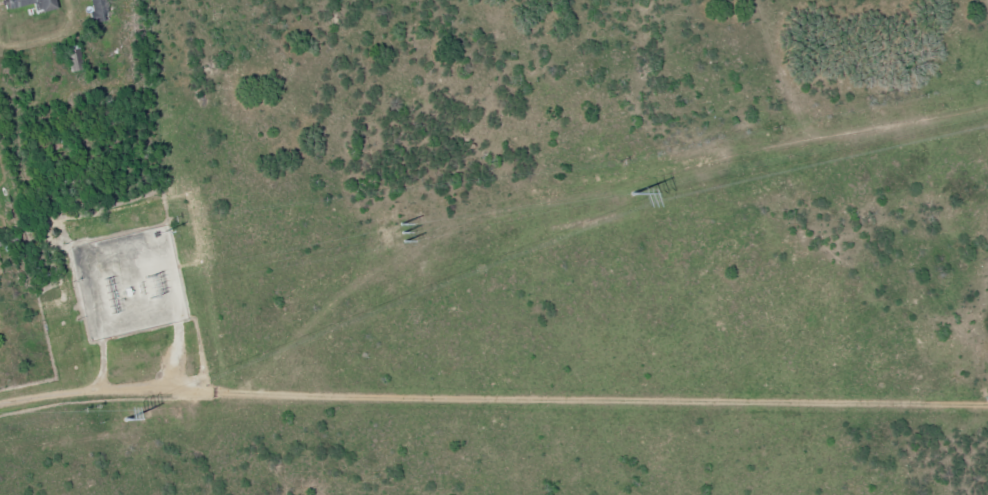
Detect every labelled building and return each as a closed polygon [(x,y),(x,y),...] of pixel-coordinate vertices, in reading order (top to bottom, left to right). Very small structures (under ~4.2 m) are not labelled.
[(5,9),(31,4),(32,13),(54,9),(52,0),(3,0),(5,9)] [(105,0),(88,0),(91,22),(108,20),(105,0)] [(83,68),(79,47),(67,49),(70,70),(83,68)]
